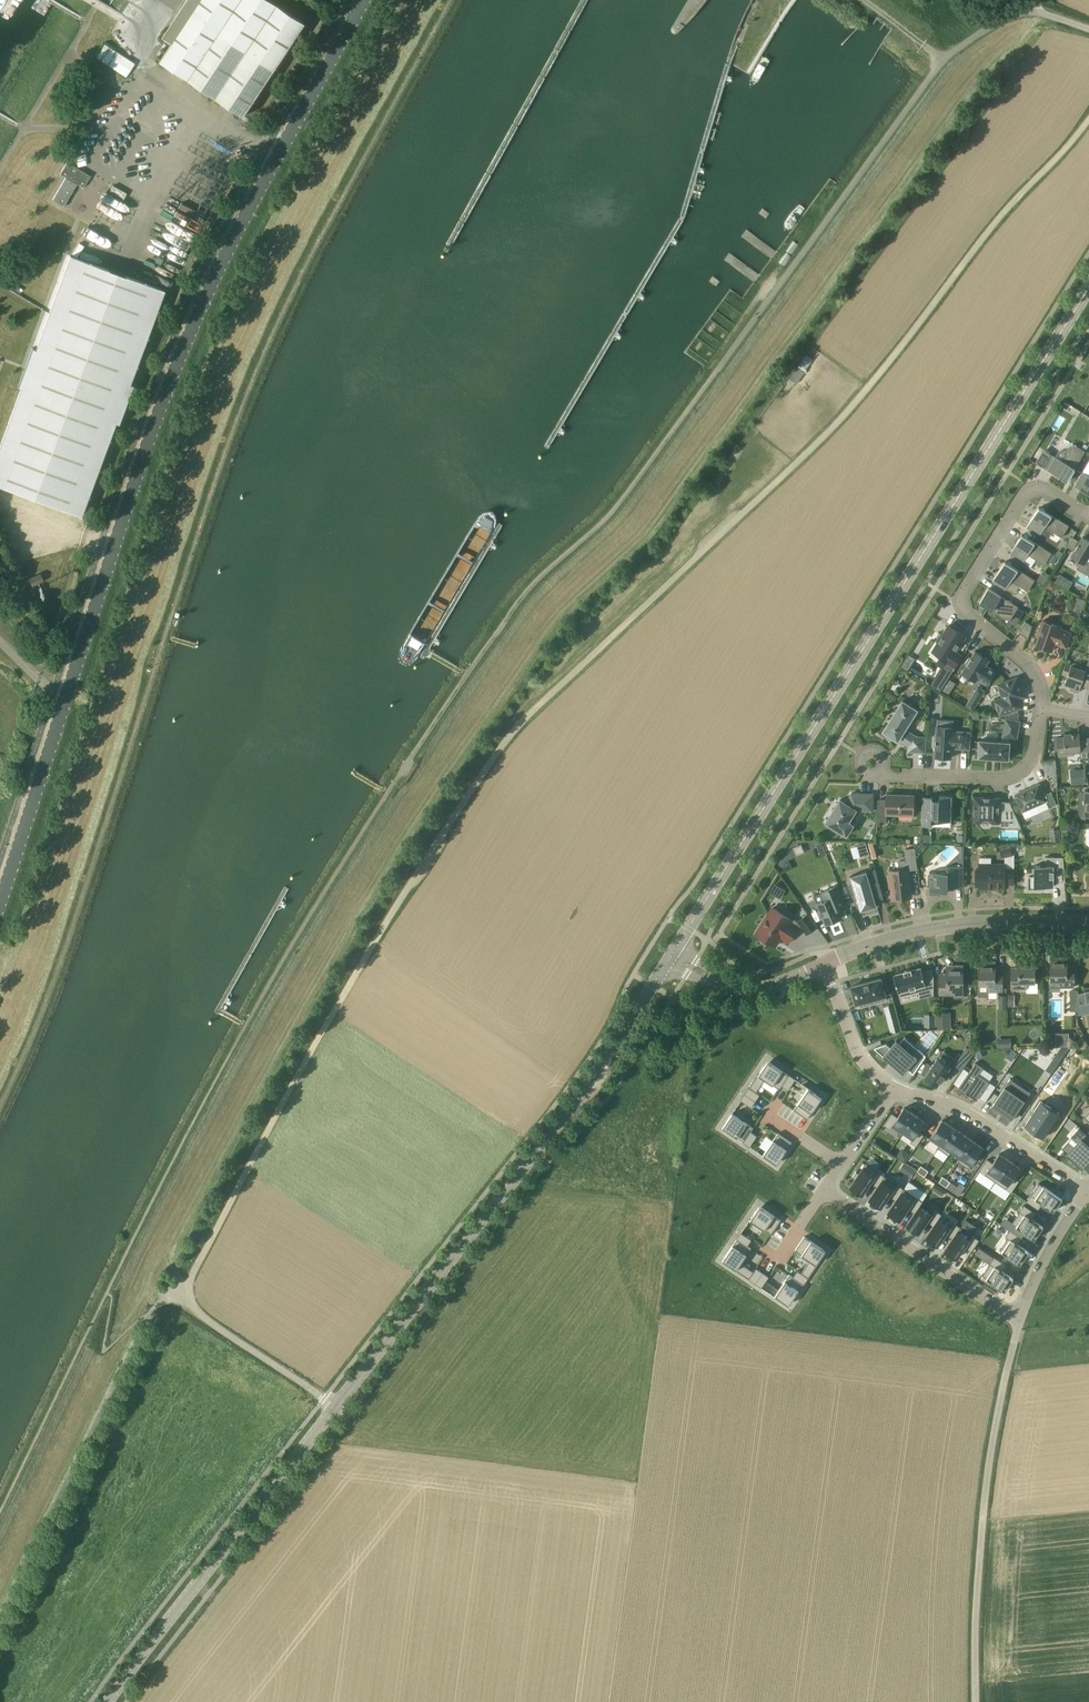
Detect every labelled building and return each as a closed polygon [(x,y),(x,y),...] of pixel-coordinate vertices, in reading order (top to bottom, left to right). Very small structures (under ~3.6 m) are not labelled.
[(164,37),(173,43),(161,61),(244,116),(306,23),(271,0),(189,0),(164,37)] [(126,78),(135,65),(106,44),(96,58),(126,78)] [(90,176),(67,162),(60,174),(66,177),(52,200),(63,206),(77,183),(83,187),(90,176)] [(126,194),(113,186),(110,192),(123,200),(126,194)] [(173,218),(196,230),(204,215),(182,203),(173,218)] [(74,253),(81,256),(84,250),(77,246),(74,253)] [(166,290),(72,256),(38,349),(35,348),(20,387),(23,388),(0,452),(0,485),(83,516),(117,423),(121,424),(135,385),(132,384),(166,290)] [(787,381),(794,386),(813,358),(806,354),(787,381)] [(1085,451),(1083,450),(1074,444),(1064,461),(1055,456),(1047,469),(1067,481),(1085,451)] [(1088,476),(1082,472),(1074,485),(1088,494),(1088,476)] [(1062,537),(1063,535),(1069,526),(1039,507),(1026,527),(1040,536),(1040,534),(1048,540),(1053,531),(1062,537)] [(12,550),(30,542),(24,531),(7,539),(12,550)] [(1052,553),(1031,540),(1022,534),(1010,554),(1023,563),(1023,562),(1031,567),(1035,561),(1044,567),(1052,553)] [(1082,537),(1071,557),(1080,562),(1077,568),(1088,575),(1088,541),(1082,537)] [(1060,558),(1063,553),(1058,550),(1055,555),(1060,558)] [(1055,565),(1058,559),(1052,555),(1050,559),(1051,563),(1055,565)] [(1035,580),(1015,567),(1005,561),(993,581),(1014,594),(1020,585),(1029,591),(1035,580)] [(30,579),(33,585),(43,580),(40,574),(30,579)] [(1059,575),(1056,581),(1067,588),(1071,582),(1059,575)] [(1053,590),(1056,584),(1050,581),(1047,587),(1053,590)] [(1018,607),(998,594),(988,588),(980,602),(1010,621),(1018,607)] [(1080,615),(1083,598),(1075,597),(1072,613),(1080,615)] [(1067,647),(1070,636),(1072,632),(1061,628),(1062,626),(1042,619),(1036,635),(1039,636),(1036,645),(1052,651),(1055,642),(1059,643),(1058,644),(1067,647)] [(1019,632),(1027,639),(1032,625),(1026,621),(1019,632)] [(956,651),(959,646),(965,637),(962,635),(963,633),(957,630),(957,628),(952,625),(951,626),(949,625),(933,651),(941,657),(937,664),(944,668),(945,666),(953,671),(963,655),(956,651)] [(965,663),(967,664),(962,673),(976,682),(977,679),(987,685),(996,671),(986,665),(989,659),(975,651),(971,658),(969,657),(965,663)] [(908,670),(911,664),(905,661),(902,666),(906,669),(908,670)] [(1088,687),(1088,684),(1088,667),(1087,667),(1086,670),(1080,668),(1081,666),(1079,664),(1074,662),(1071,663),(1071,664),(1065,663),(1062,674),(1067,675),(1064,684),(1072,687),(1071,689),(1079,692),(1081,685),(1087,687),(1086,690),(1087,690),(1088,687)] [(995,700),(996,704),(1000,715),(1022,707),(1018,698),(1023,696),(1017,678),(997,685),(1002,697),(995,700)] [(978,687),(966,706),(973,711),(985,691),(978,687)] [(918,710),(912,706),(902,700),(883,731),(898,741),(899,739),(909,745),(908,751),(925,752),(926,737),(917,736),(906,730),(918,710)] [(1020,721),(1010,719),(1005,718),(1002,737),(1003,737),(1002,741),(980,740),(978,757),(1009,759),(1010,742),(1009,742),(1010,738),(1017,739),(1020,721)] [(934,738),(934,745),(936,745),(935,756),(951,758),(952,745),(956,745),(956,748),(970,749),(971,732),(953,730),(954,721),(937,720),(935,738),(934,738)] [(1080,741),(1080,735),(1080,733),(1064,734),(1064,737),(1057,738),(1058,756),(1074,755),(1074,751),(1081,751),(1080,741)] [(1087,738),(1087,741),(1080,741),(1081,751),(1082,760),(1086,760),(1086,762),(1088,762),(1088,737),(1087,738)] [(1085,783),(1084,776),(1070,777),(1071,784),(1085,783)] [(1044,795),(1044,794),(1039,784),(1015,794),(1023,812),(1037,806),(1039,812),(1057,805),(1051,792),(1044,795)] [(1084,791),(1084,806),(1081,807),(1079,812),(1081,818),(1085,819),(1086,816),(1088,816),(1088,791),(1084,791)] [(873,812),(873,805),(874,793),(852,793),(845,803),(840,799),(826,822),(847,835),(862,811),(873,812)] [(914,816),(914,806),(914,795),(887,794),(886,800),(878,799),(877,821),(880,821),(886,821),(886,815),(914,816)] [(951,821),(952,807),(952,796),(939,796),(939,799),(932,798),(932,797),(932,801),(922,801),(922,826),(930,826),(930,824),(938,824),(938,820),(951,821)] [(1021,827),(1015,814),(999,813),(999,798),(975,797),(975,810),(973,812),(973,816),(974,817),(974,823),(980,823),(980,825),(983,828),(989,828),(992,826),(1001,826),(1001,827),(1021,827)] [(1060,840),(1060,832),(1050,833),(1051,841),(1060,840)] [(820,855),(825,853),(821,841),(816,844),(820,855)] [(857,846),(860,857),(870,854),(866,843),(857,846)] [(868,843),(871,851),(876,849),(875,843),(868,843)] [(1010,847),(1000,849),(1002,858),(1012,856),(1010,847)] [(911,897),(910,886),(908,870),(917,869),(915,848),(905,849),(906,860),(898,861),(900,868),(888,870),(889,877),(888,877),(889,889),(892,889),(894,899),(911,897)] [(964,874),(964,865),(963,856),(960,856),(956,861),(955,861),(955,865),(947,865),(948,872),(930,872),(929,891),(948,891),(948,887),(954,887),(954,885),(963,885),(964,874)] [(1065,882),(1064,864),(1063,857),(1045,857),(1045,866),(1034,866),(1034,876),(1028,876),(1028,889),(1045,889),(1045,886),(1054,886),(1054,882),(1065,882)] [(1014,884),(1014,863),(976,863),(976,886),(980,886),(980,888),(987,888),(987,886),(1005,886),(1005,884),(1014,884)] [(884,898),(880,888),(875,869),(867,875),(867,872),(850,876),(852,884),(848,885),(857,906),(859,906),(861,911),(877,906),(876,901),(884,898)] [(842,917),(839,910),(838,909),(846,906),(837,885),(821,892),(824,900),(816,904),(819,910),(818,911),(821,918),(823,917),(826,924),(842,917)] [(793,918),(792,919),(773,907),(756,934),(763,938),(762,938),(762,941),(766,944),(768,942),(769,942),(775,946),(781,936),(789,941),(798,927),(801,925),(806,934),(817,926),(808,913),(797,921),(793,918)] [(1051,970),(1051,981),(1059,981),(1059,987),(1074,987),(1074,966),(1067,966),(1067,959),(1059,959),(1057,957),(1054,958),(1052,959),(1051,959),(1051,970)] [(1011,968),(1011,989),(1027,989),(1027,984),(1035,984),(1035,971),(1035,960),(1034,960),(1032,959),(1029,959),(1027,960),(1019,960),(1019,967),(1019,968),(1011,968)] [(979,992),(979,997),(988,996),(988,992),(1003,992),(1003,970),(995,970),(995,963),(987,963),(985,961),(982,962),(980,963),(979,963),(979,974),(979,992)] [(940,978),(940,994),(951,994),(963,994),(963,977),(963,966),(962,966),(960,965),(957,965),(955,966),(947,966),(947,974),(940,974),(940,978)] [(904,972),(894,975),(899,993),(899,992),(900,996),(921,990),(923,997),(933,994),(933,975),(932,969),(922,972),(921,968),(911,970),(904,972)] [(881,978),(851,986),(856,1004),(857,1003),(858,1008),(886,1000),(885,996),(886,996),(881,978)] [(897,1017),(888,1020),(892,1032),(900,1030),(897,1017)] [(1055,1032),(1055,1045),(1068,1045),(1068,1032),(1055,1032)] [(888,1044),(874,1048),(905,1069),(919,1053),(899,1040),(892,1047),(888,1044)] [(961,1055),(958,1059),(960,1060),(966,1064),(966,1065),(974,1052),(966,1047),(961,1055)] [(1012,1061),(1018,1053),(1012,1049),(1006,1057),(1012,1061)] [(1054,1057),(1046,1069),(1051,1073),(1060,1061),(1054,1057)] [(928,1064),(922,1073),(925,1076),(925,1077),(925,1079),(930,1082),(931,1081),(937,1085),(941,1080),(944,1076),(948,1079),(955,1067),(958,1064),(957,1064),(957,1063),(949,1058),(946,1063),(938,1058),(932,1066),(928,1064)] [(758,1074),(745,1094),(756,1101),(760,1095),(756,1092),(765,1079),(780,1089),(782,1086),(789,1075),(770,1062),(768,1061),(764,1066),(759,1074),(758,1074)] [(970,1070),(958,1088),(966,1094),(966,1093),(977,1100),(979,1096),(989,1082),(979,1075),(983,1068),(976,1063),(970,1070)] [(789,1075),(782,1086),(789,1090),(796,1079),(790,1075),(789,1075)] [(1006,1085),(991,1107),(999,1112),(1000,1109),(1013,1118),(1026,1098),(1007,1085),(1006,1085)] [(808,1088),(794,1110),(808,1119),(821,1099),(822,1098),(817,1094),(808,1089),(808,1088)] [(745,1094),(741,1100),(751,1107),(756,1101),(745,1094)] [(1042,1101),(1024,1126),(1044,1140),(1062,1114),(1042,1101)] [(892,1113),(884,1125),(890,1129),(892,1127),(902,1133),(903,1131),(915,1114),(904,1107),(898,1117),(892,1113)] [(727,1122),(723,1127),(725,1128),(744,1141),(751,1131),(754,1128),(732,1113),(732,1114),(727,1122)] [(915,1114),(903,1131),(904,1132),(913,1138),(910,1143),(916,1146),(924,1135),(918,1131),(925,1121),(915,1114)] [(942,1120),(929,1139),(939,1146),(940,1146),(953,1127),(942,1120)] [(940,1146),(938,1148),(948,1155),(951,1150),(963,1134),(953,1127),(940,1146)] [(1068,1153),(1082,1167),(1088,1159),(1088,1146),(1086,1143),(1088,1139),(1088,1136),(1079,1127),(1071,1136),(1072,1137),(1078,1142),(1068,1153)] [(744,1141),(743,1142),(750,1146),(757,1135),(751,1131),(744,1141)] [(778,1133),(763,1154),(764,1155),(772,1160),(777,1164),(778,1162),(792,1143),(778,1133)] [(963,1134),(951,1150),(952,1151),(961,1157),(973,1140),(963,1134)] [(961,1157),(958,1162),(969,1169),(983,1147),(973,1140),(961,1157)] [(987,1159),(979,1171),(995,1182),(1010,1160),(999,1153),(993,1163),(987,1159)] [(1010,1160),(995,1182),(1011,1192),(1019,1181),(1014,1177),(1020,1167),(1010,1160)] [(855,1179),(850,1186),(862,1194),(870,1183),(877,1187),(885,1176),(866,1163),(859,1173),(856,1172),(852,1177),(855,1179)] [(915,1171),(911,1168),(906,1174),(911,1177),(915,1171)] [(877,1187),(869,1199),(881,1207),(889,1195),(896,1200),(904,1188),(885,1176),(877,1187)] [(936,1192),(940,1186),(935,1183),(931,1188),(936,1192)] [(1039,1183),(1027,1201),(1038,1209),(1042,1203),(1054,1211),(1062,1199),(1039,1183)] [(896,1200),(888,1212),(900,1220),(908,1208),(915,1213),(920,1206),(923,1201),(904,1188),(896,1200)] [(1024,1205),(1012,1223),(1035,1239),(1043,1227),(1032,1219),(1036,1213),(1024,1205)] [(751,1219),(750,1220),(771,1234),(781,1220),(761,1207),(760,1206),(756,1211),(751,1219)] [(915,1213),(907,1224),(919,1233),(927,1221),(933,1226),(938,1218),(939,1218),(942,1214),(934,1209),(931,1214),(920,1206),(915,1213)] [(1005,1216),(1012,1221),(1018,1213),(1011,1208),(1005,1216)] [(933,1226),(926,1237),(938,1245),(946,1234),(952,1238),(957,1231),(958,1231),(961,1227),(953,1222),(950,1226),(939,1218),(938,1218),(933,1226)] [(1008,1238),(1000,1250),(1021,1264),(1029,1252),(1017,1244),(1021,1238),(1010,1230),(1006,1236),(1008,1238)] [(952,1238),(945,1250),(957,1258),(965,1247),(971,1251),(979,1240),(972,1235),(969,1239),(958,1231),(957,1231),(952,1238)] [(740,1232),(736,1238),(737,1239),(747,1246),(751,1239),(741,1232),(740,1232)] [(797,1270),(793,1277),(803,1284),(804,1284),(808,1278),(817,1264),(816,1264),(822,1256),(826,1250),(824,1249),(804,1236),(795,1250),(809,1260),(801,1273),(797,1270)] [(724,1258),(723,1260),(728,1264),(736,1269),(735,1270),(755,1283),(763,1272),(757,1268),(754,1272),(741,1263),(751,1248),(747,1246),(737,1239),(724,1258)] [(983,1276),(982,1279),(989,1284),(991,1281),(1005,1291),(1013,1279),(1002,1271),(1006,1265),(994,1257),(982,1275),(983,1276)] [(763,1272),(755,1283),(762,1287),(769,1276),(763,1272)] [(779,1289),(775,1295),(784,1301),(789,1305),(790,1303),(803,1284),(793,1277),(790,1274),(779,1289)] [(779,1289),(775,1286),(771,1293),(775,1296),(775,1295),(779,1289)]
